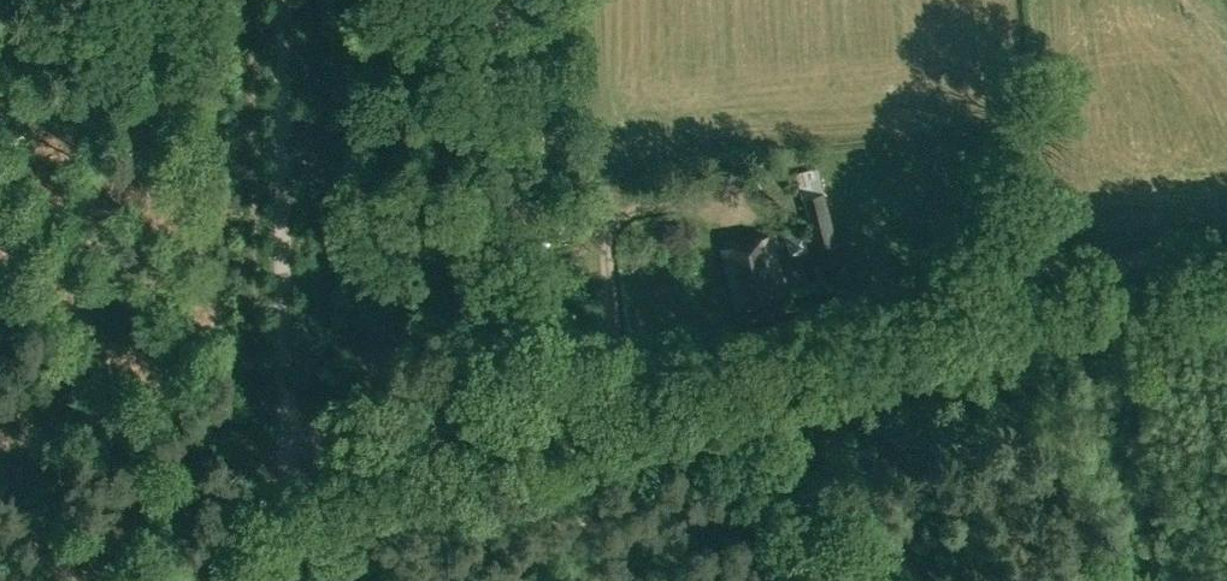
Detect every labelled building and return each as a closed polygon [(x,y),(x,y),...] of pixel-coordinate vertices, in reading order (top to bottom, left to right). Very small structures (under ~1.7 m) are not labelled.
[(796,173),(820,269),(844,263),(819,167),(796,173)] [(725,245),(738,307),(788,295),(773,233),(725,245)]
